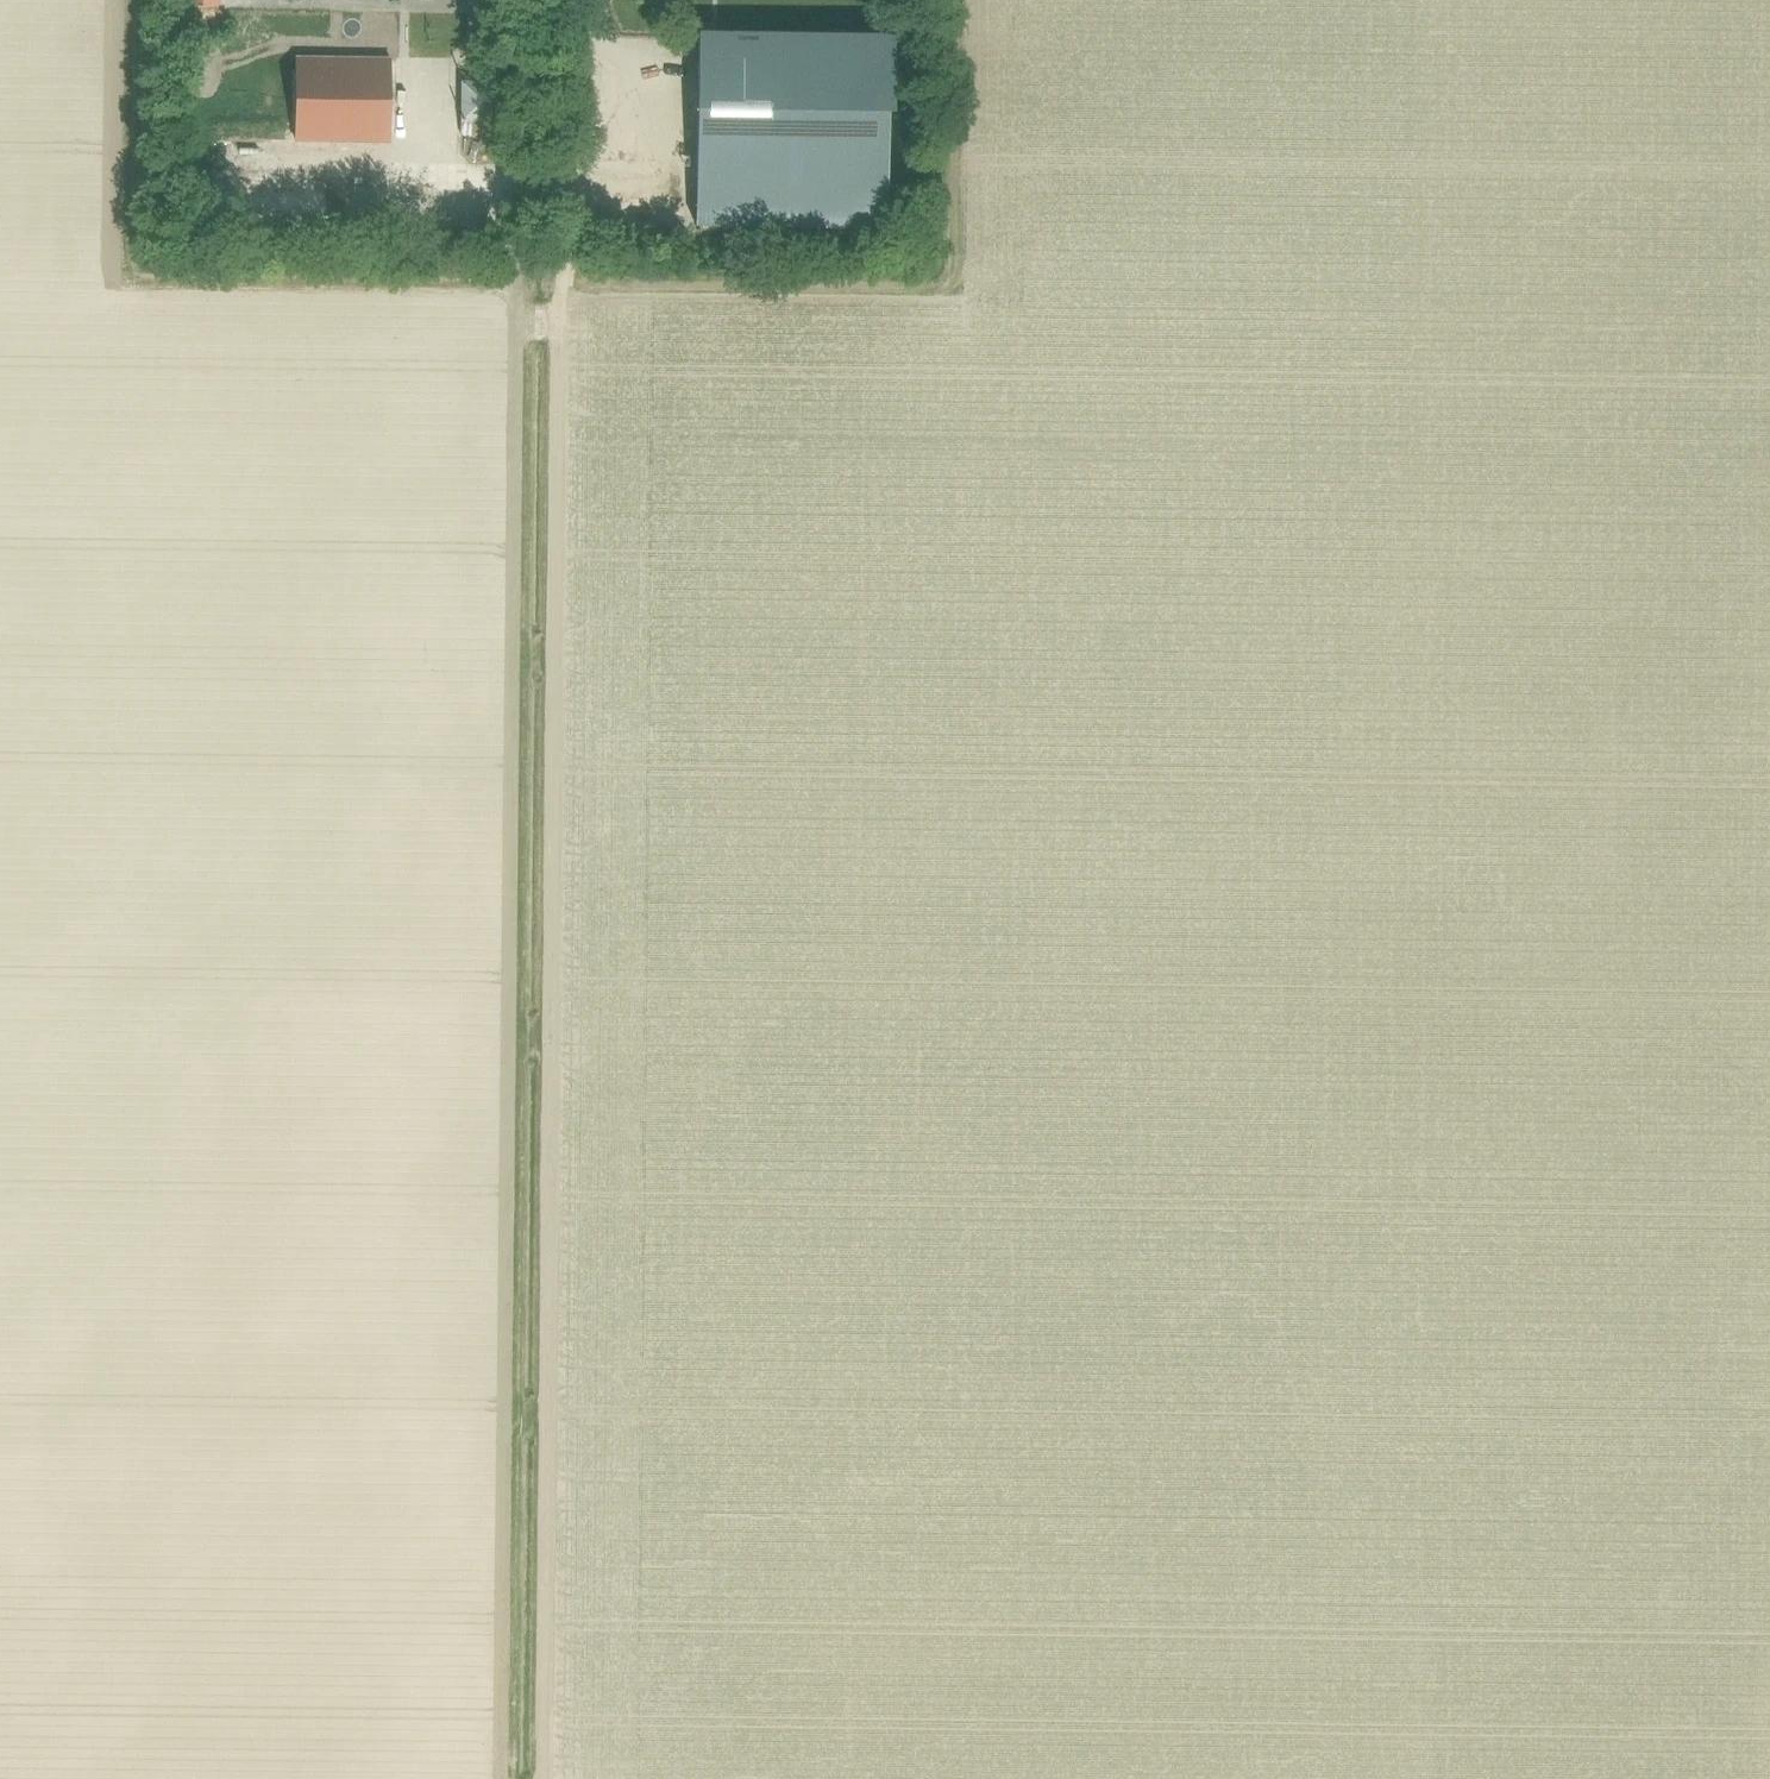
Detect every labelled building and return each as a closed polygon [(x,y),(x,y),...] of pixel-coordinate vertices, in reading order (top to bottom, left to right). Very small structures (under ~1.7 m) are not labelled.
[(886,228),(888,110),(893,110),(894,35),(697,32),(695,225),(886,228)] [(389,141),(390,58),(296,57),(295,140),(389,141)] [(462,82),(462,136),(515,136),(515,82),(462,82)]
